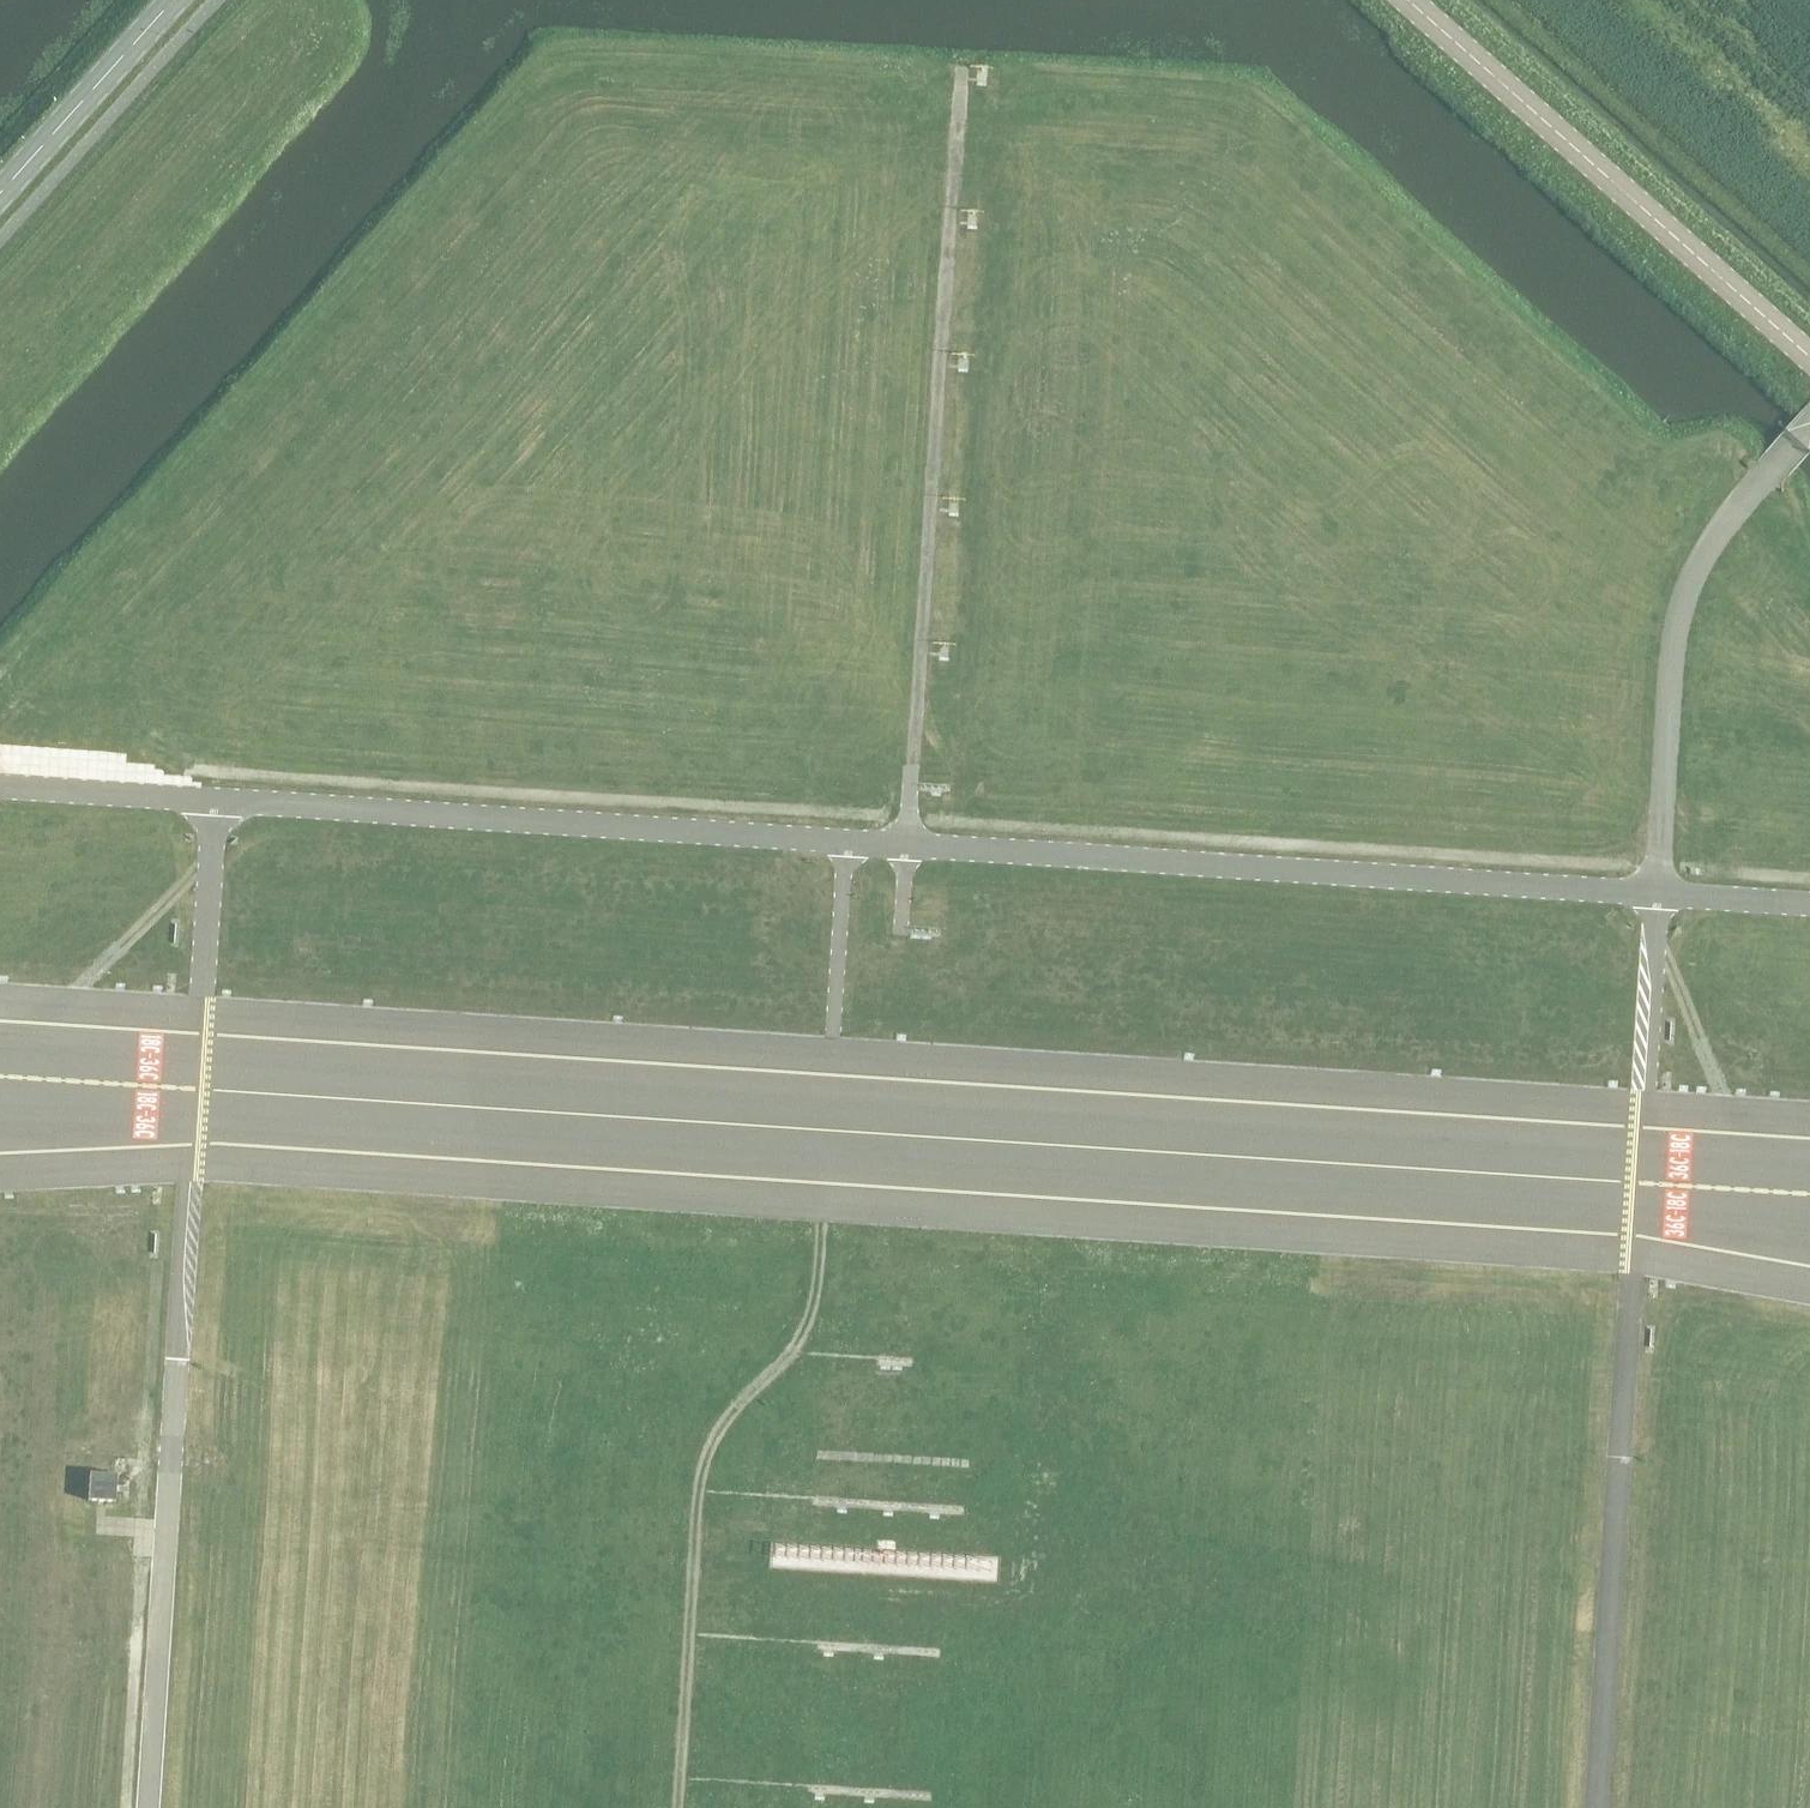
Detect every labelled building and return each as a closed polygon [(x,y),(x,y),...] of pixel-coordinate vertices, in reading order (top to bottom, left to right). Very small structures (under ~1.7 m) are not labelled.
[(117,1472),(90,1471),(89,1498),(116,1499),(117,1472)]
